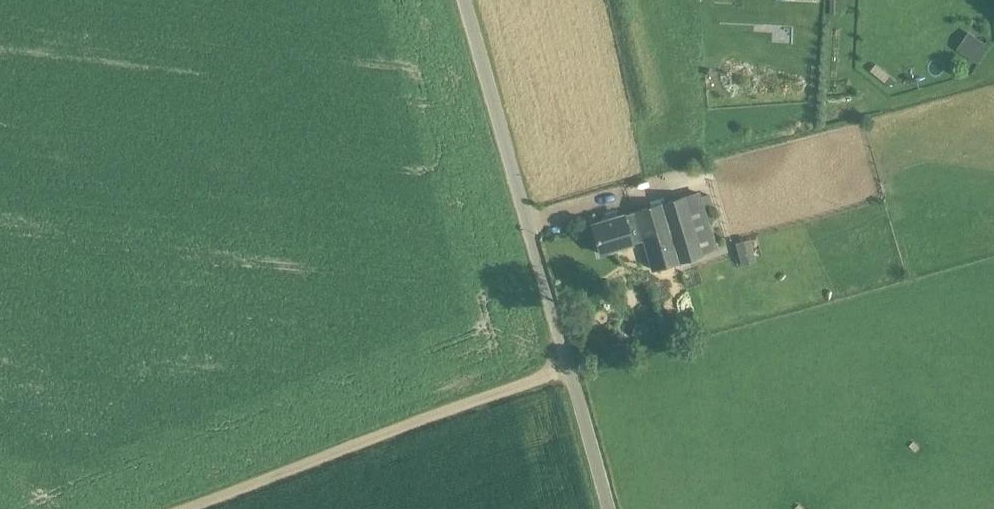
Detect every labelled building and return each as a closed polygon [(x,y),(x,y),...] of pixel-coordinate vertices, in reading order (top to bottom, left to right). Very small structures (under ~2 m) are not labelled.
[(967,54),(979,63),(990,48),(978,39),(967,54)] [(640,230),(652,269),(701,255),(684,197),(635,212),(635,213),(624,216),(623,215),(591,224),(600,253),(632,244),(629,234),(640,230)] [(752,233),(734,235),(737,256),(754,254),(752,233)]
